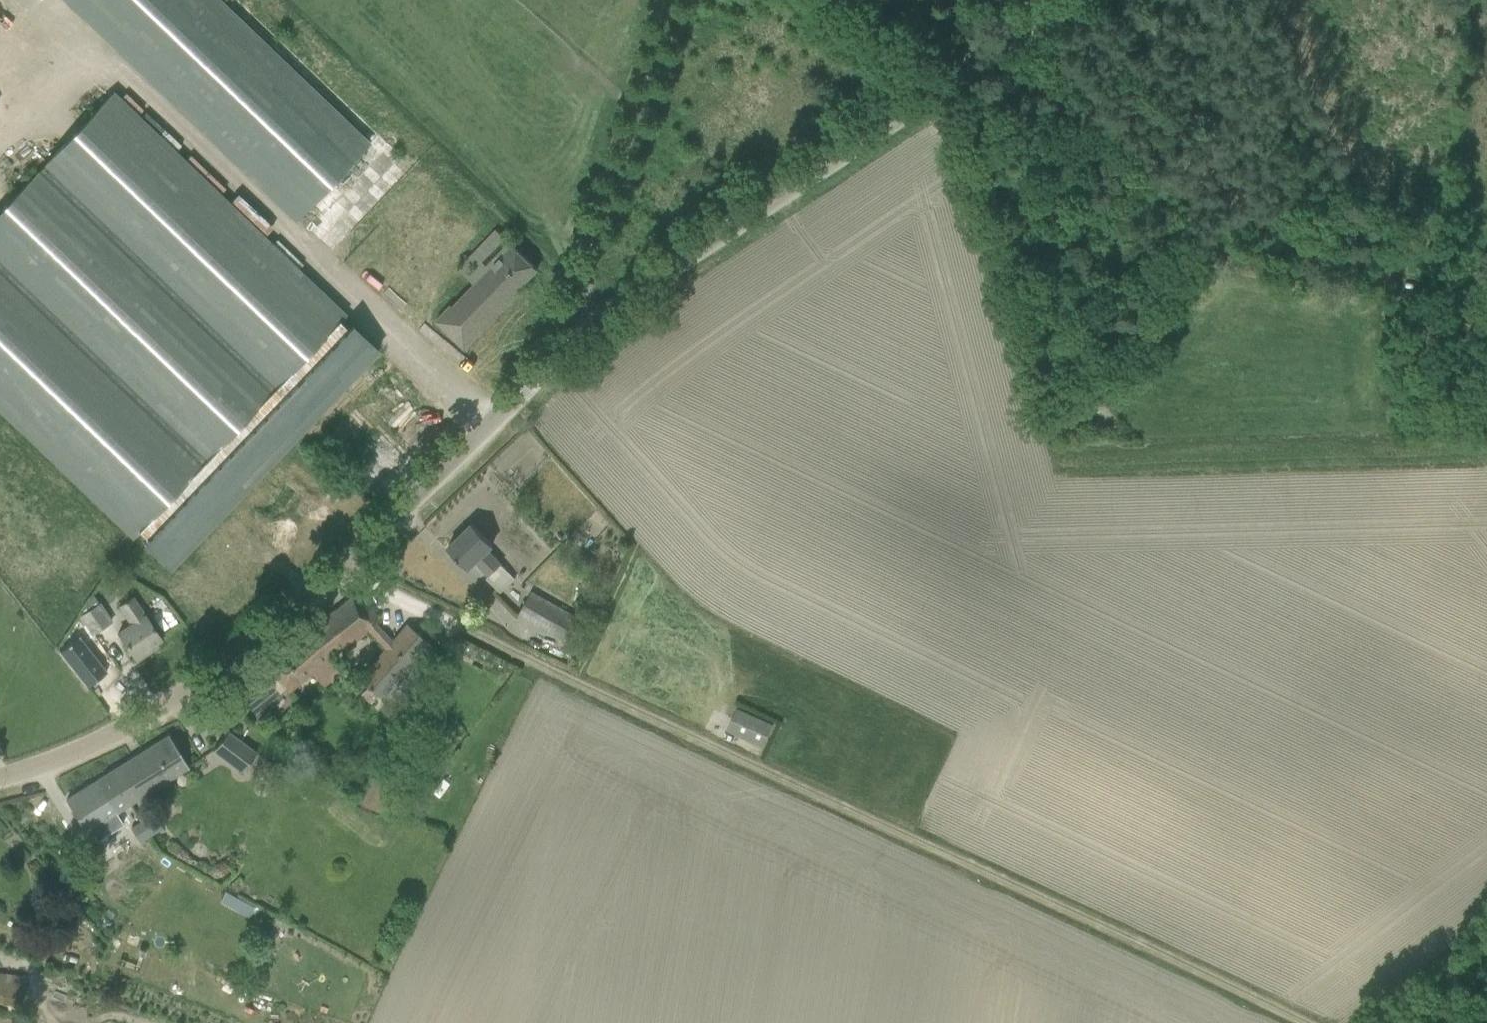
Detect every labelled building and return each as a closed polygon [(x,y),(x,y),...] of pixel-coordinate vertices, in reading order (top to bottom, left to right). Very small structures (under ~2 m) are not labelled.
[(370,144),(220,0),(63,0),(295,222),(370,144)] [(306,426),(378,350),(351,324),(348,327),(340,320),(346,314),(113,92),(0,211),(0,411),(133,537),(139,530),(147,538),(142,544),(159,560),(182,537),(191,546),(238,497),(208,469),(276,397),(306,426)] [(516,256),(514,254),(536,229),(507,203),(483,231),(487,235),(477,247),(475,245),(453,271),(451,269),(437,285),(467,311),(516,256)] [(487,550),(492,545),(472,524),(447,548),(467,569),(475,561),(489,575),(501,564),(487,550)] [(348,646),(379,621),(354,594),(266,665),(287,691),(311,671),(320,683),(338,668),(329,657),(346,643),(348,646)] [(575,618),(566,613),(531,594),(520,615),(564,639),(575,618)] [(80,616),(91,634),(111,621),(99,603),(80,616)] [(149,606),(102,641),(122,668),(138,657),(139,658),(148,651),(147,650),(162,638),(154,627),(160,622),(149,606)] [(378,698),(427,642),(407,625),(392,642),(358,680),(367,688),(361,695),(370,703),(376,696),(378,698)] [(761,747),(772,723),(734,705),(723,729),(761,747)] [(213,750),(242,771),(255,753),(227,732),(213,750)] [(170,735),(111,771),(131,802),(190,766),(181,752),(170,735)] [(111,771),(66,799),(77,816),(86,830),(131,802),(111,771)] [(163,827),(154,813),(142,821),(150,834),(163,827)] [(150,834),(142,821),(132,827),(140,840),(150,834)] [(225,891),(220,901),(249,917),(254,907),(225,891)] [(268,921),(259,928),(269,941),(277,935),(268,921)] [(22,994),(24,975),(0,972),(0,991),(22,994)]
